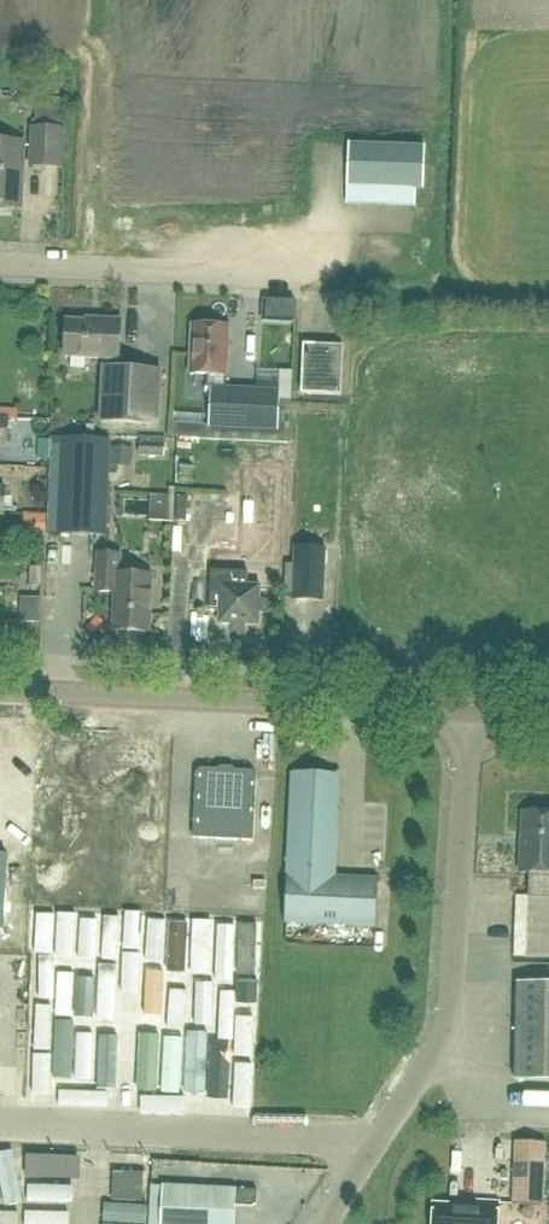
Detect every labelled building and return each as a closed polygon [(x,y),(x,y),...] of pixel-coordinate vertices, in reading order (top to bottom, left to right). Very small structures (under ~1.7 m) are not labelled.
[(27,84),(51,85),(51,74),(27,73),(27,84)] [(37,106),(37,129),(34,128),(32,167),(61,169),(63,130),(60,130),(60,107),(37,106)] [(18,210),(20,176),(24,176),(25,143),(0,142),(0,209),(18,210)] [(425,187),(426,148),(350,145),(347,203),(416,206),(417,186),(425,187)] [(98,322),(68,321),(66,357),(106,359),(106,369),(104,369),(101,422),(159,425),(162,372),(124,370),(119,363),(121,320),(98,319),(98,322)] [(193,326),(191,374),(208,375),(208,388),(212,388),(210,427),(279,430),(281,391),(226,389),(227,375),(230,327),(193,326)] [(344,346),(304,344),(302,394),(342,396),(344,346)] [(25,395),(24,417),(37,417),(38,395),(25,395)] [(8,446),(9,419),(0,419),(0,446),(8,446)] [(62,437),(58,535),(107,537),(111,439),(62,437)] [(169,458),(168,444),(143,446),(144,460),(169,458)] [(271,486),(257,486),(257,500),(270,501),(271,486)] [(271,510),(228,508),(226,538),(269,541),(271,510)] [(23,515),(23,536),(46,536),(46,516),(23,515)] [(296,547),(293,600),(324,601),(327,548),(296,547)] [(99,555),(97,592),(115,593),(114,631),(150,632),(152,576),(120,575),(121,555),(99,555)] [(259,626),(260,613),(270,614),(271,599),(260,598),(261,585),(248,585),(249,572),(211,570),(209,611),(219,612),(219,624),(232,625),(232,636),(246,636),(246,625),(259,626)] [(254,842),(257,777),(253,772),(201,769),(196,774),(193,839),(254,842)] [(292,774),(288,871),(286,924),(377,928),(380,880),(336,878),(340,776),(292,774)] [(520,873),(529,874),(528,898),(548,899),(548,814),(523,813),(520,873)] [(528,955),(524,894),(515,894),(518,956),(528,955)] [(518,983),(516,1081),(548,1082),(548,984),(518,983)] [(517,1141),(514,1204),(543,1206),(547,1143),(517,1141)] [(10,1176),(10,1147),(0,1147),(0,1176),(10,1176)] [(139,1172),(115,1171),(113,1200),(137,1201),(139,1172)] [(235,1206),(253,1206),(258,1203),(258,1190),(163,1186),(162,1223),(234,1223),(235,1206)] [(433,1204),(432,1223),(497,1223),(497,1203),(473,1202),(473,1205),(433,1204)]
